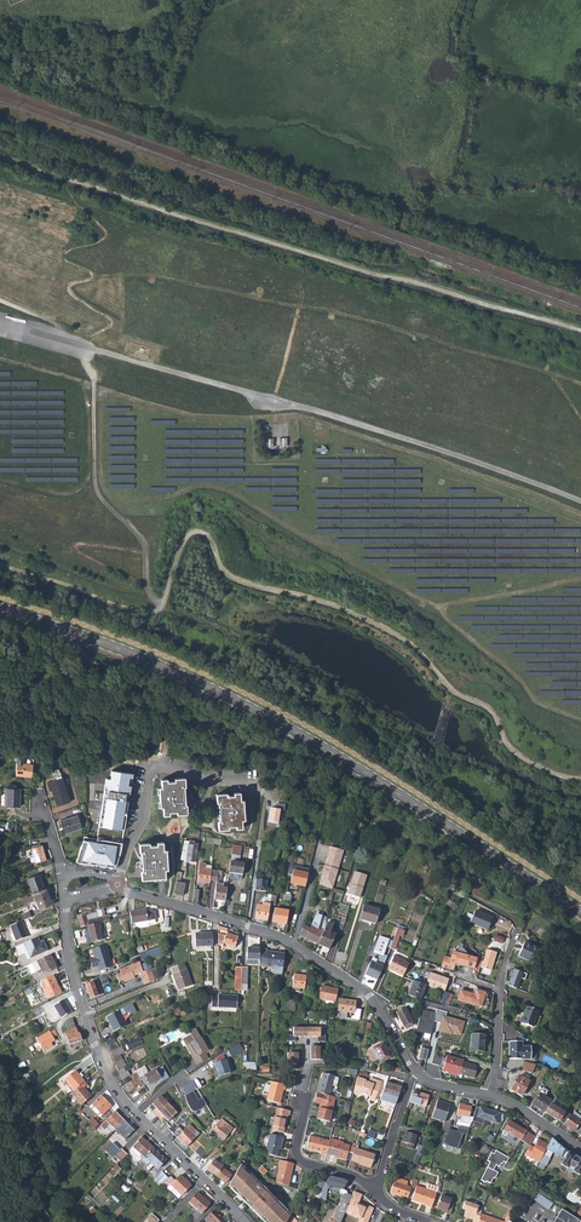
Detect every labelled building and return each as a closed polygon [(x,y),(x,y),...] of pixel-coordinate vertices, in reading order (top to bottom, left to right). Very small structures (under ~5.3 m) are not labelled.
[(288,438),(280,439),(281,448),(289,448),(288,438)] [(275,439),(267,439),(267,448),(275,448),(275,439)] [(23,757),(16,757),(15,776),(32,778),(32,774),(33,765),(23,764),(23,757)] [(107,789),(109,790),(126,793),(131,793),(134,772),(112,770),(111,777),(107,777),(105,785),(108,786),(107,789)] [(63,778),(47,782),(56,806),(71,801),(63,778)] [(184,791),(184,789),(184,787),(184,779),(174,779),(174,781),(167,781),(167,779),(161,779),(161,787),(158,787),(157,787),(157,794),(159,794),(160,802),(158,802),(158,806),(160,807),(161,808),(163,808),(163,815),(170,815),(170,812),(176,812),(176,814),(186,814),(186,805),(185,805),(185,801),(187,802),(186,791),(184,791)] [(19,805),(19,787),(6,786),(6,805),(19,805)] [(126,793),(109,790),(108,797),(125,800),(126,793)] [(245,818),(245,814),(243,814),(243,806),(245,806),(244,801),(243,802),(243,801),(240,801),(239,793),(234,794),(234,796),(232,796),(228,796),(228,795),(226,795),(226,794),(216,795),(216,803),(218,803),(218,807),(216,808),(217,818),(219,818),(220,822),(218,822),(218,830),(243,829),(242,822),(242,821),(244,821),(244,818),(245,818)] [(107,797),(102,825),(122,829),(126,800),(125,800),(108,797),(107,797)] [(81,828),(77,815),(59,821),(63,832),(70,830),(71,831),(81,828)] [(117,844),(88,839),(82,858),(114,864),(117,844)] [(164,870),(166,870),(165,856),(168,856),(168,851),(164,851),(163,843),(156,843),(156,845),(149,845),(148,843),(139,844),(139,851),(140,852),(141,856),(139,856),(139,867),(141,867),(141,870),(140,870),(141,879),(153,878),(153,880),(164,879),(164,870)] [(32,848),(35,863),(46,860),(42,845),(32,848)] [(230,861),(239,862),(241,846),(232,845),(232,848),(230,861)] [(345,850),(331,846),(325,865),(339,869),(345,850)] [(188,849),(182,848),(180,859),(186,860),(188,849)] [(197,851),(188,849),(186,860),(195,861),(197,851)] [(239,862),(230,861),(229,873),(242,875),(244,863),(239,862)] [(198,881),(209,882),(210,879),(211,870),(204,869),(205,865),(205,864),(199,863),(198,881)] [(290,873),(293,873),(294,869),(307,872),(308,867),(293,863),(291,864),(289,871),(290,873)] [(339,869),(325,865),(320,883),(334,888),(339,869)] [(219,870),(211,869),(211,870),(210,879),(218,881),(219,870)] [(304,886),(308,872),(307,872),(294,869),(293,873),(290,882),(304,886)] [(355,871),(349,893),(360,897),(367,874),(355,871)] [(26,878),(33,893),(45,888),(38,874),(26,878)] [(267,880),(255,879),(254,890),(265,891),(267,880)] [(183,895),(185,885),(175,882),(173,893),(183,895)] [(214,899),(225,901),(227,888),(223,888),(223,884),(216,883),(216,888),(215,888),(214,899)] [(52,904),(46,887),(45,888),(33,893),(39,909),(52,904)] [(269,903),(271,894),(267,894),(264,893),(263,895),(262,901),(269,903)] [(254,919),(267,921),(269,903),(262,901),(261,904),(257,904),(254,919)] [(359,918),(375,923),(379,910),(364,905),(359,918)] [(272,922),(286,924),(288,910),(274,907),(272,922)] [(146,909),(129,912),(130,915),(131,924),(137,922),(154,919),(155,919),(154,912),(150,910),(146,911),(146,909)] [(31,918),(29,912),(20,915),(22,921),(31,918)] [(85,915),(78,917),(81,928),(88,926),(98,923),(110,921),(109,915),(103,917),(98,918),(97,912),(89,914),(89,916),(85,917),(85,915)] [(488,930),(492,918),(474,912),(470,924),(488,930)] [(325,922),(320,919),(315,917),(309,928),(303,925),(302,929),(299,935),(317,944),(322,934),(323,932),(325,926),(325,922)] [(27,937),(21,922),(9,926),(15,942),(27,937)] [(102,939),(98,923),(88,926),(92,942),(102,939)] [(328,923),(325,929),(330,931),(333,926),(328,923)] [(226,932),(227,927),(226,927),(217,924),(217,929),(221,930),(220,931),(225,932),(226,932)] [(402,937),(404,931),(397,928),(390,948),(394,949),(399,936),(402,937)] [(322,934),(317,944),(328,949),(336,934),(330,931),(325,929),(322,934)] [(197,947),(212,945),(213,945),(211,932),(196,933),(197,947)] [(225,935),(218,933),(218,937),(218,944),(222,945),(222,943),(234,947),(237,937),(225,933),(225,935)] [(496,934),(494,940),(503,943),(505,937),(496,934)] [(41,946),(37,939),(23,945),(30,960),(47,952),(44,944),(41,946)] [(110,967),(104,946),(92,950),(95,961),(90,962),(91,967),(96,966),(98,971),(110,967)] [(146,951),(148,959),(164,953),(161,946),(146,951)] [(247,959),(258,959),(259,948),(247,947),(246,959),(247,959)] [(267,948),(259,947),(259,948),(258,959),(258,964),(273,967),(282,968),(284,954),(267,951),(267,948)] [(450,958),(444,956),(441,967),(448,969),(453,971),(455,964),(462,964),(468,965),(470,957),(468,955),(460,947),(451,955),(450,958)] [(534,962),(537,954),(520,947),(517,954),(534,962)] [(496,953),(486,950),(482,961),(481,961),(479,968),(487,970),(492,953),(495,954),(496,953)] [(492,953),(487,970),(490,971),(495,954),(492,953)] [(56,968),(50,955),(36,961),(41,971),(43,975),(56,968)] [(468,955),(470,957),(468,965),(462,964),(473,968),(476,959),(476,958),(468,955)] [(408,963),(393,956),(388,968),(402,975),(408,963)] [(479,968),(481,961),(476,959),(473,968),(472,969),(478,971),(479,968)] [(36,961),(27,966),(31,975),(41,971),(36,961)] [(132,964),(119,969),(120,973),(116,975),(118,981),(123,980),(124,982),(134,978),(133,976),(140,973),(144,986),(149,983),(155,980),(153,975),(150,970),(143,973),(139,961),(132,964)] [(365,974),(377,979),(383,966),(370,961),(365,974)] [(171,966),(171,969),(172,975),(174,987),(191,984),(188,969),(187,963),(171,966)] [(162,976),(161,973),(159,968),(154,971),(155,975),(157,978),(162,976)] [(514,968),(508,985),(518,988),(524,972),(514,968)] [(430,972),(425,985),(444,992),(448,979),(430,972)] [(110,976),(109,973),(100,977),(101,982),(108,979),(107,979),(111,978),(110,976)] [(299,988),(304,989),(304,988),(306,976),(294,974),(291,991),(299,992),(299,988)] [(61,993),(53,975),(39,982),(47,1000),(61,993)] [(419,999),(422,992),(416,990),(418,982),(412,980),(407,995),(419,999)] [(97,982),(86,986),(90,998),(97,995),(96,992),(100,991),(97,982)] [(422,992),(425,985),(418,982),(416,990),(422,992)] [(335,1002),(338,989),(321,986),(320,993),(321,993),(320,999),(326,1000),(334,1002),(335,1002)] [(461,990),(458,1000),(480,1006),(485,992),(476,989),(474,993),(461,990)] [(212,995),(211,1006),(236,1008),(237,995),(218,994),(218,995),(212,995)] [(340,998),(338,1011),(358,1013),(359,1001),(340,998)] [(53,1006),(61,1019),(66,1016),(71,1013),(64,999),(53,1006)] [(287,1000),(286,1011),(295,1012),(295,1007),(293,1007),(293,1000),(287,1000)] [(444,1005),(429,1001),(428,1007),(437,1009),(442,1010),(443,1010),(445,1005),(444,1005)] [(459,1015),(462,1009),(454,1007),(448,1006),(445,1005),(443,1010),(448,1012),(451,1013),(452,1013),(459,1015)] [(539,1010),(527,1005),(521,1021),(533,1026),(539,1010)] [(410,1026),(414,1025),(405,1007),(395,1012),(403,1027),(409,1024),(410,1026)] [(420,1009),(417,1030),(432,1034),(434,1021),(436,1012),(420,1009)] [(437,1009),(436,1012),(434,1021),(441,1022),(443,1015),(447,1016),(448,1012),(443,1010),(442,1010),(437,1009)] [(119,1011),(106,1018),(113,1033),(127,1026),(119,1011)] [(441,1022),(439,1030),(453,1034),(453,1032),(462,1034),(466,1021),(447,1016),(443,1015),(441,1022)] [(66,1025),(67,1029),(74,1025),(72,1021),(70,1022),(66,1025)] [(366,1022),(363,1039),(362,1044),(365,1044),(366,1039),(368,1040),(369,1033),(370,1033),(371,1023),(366,1022)] [(70,1031),(64,1033),(69,1045),(81,1041),(79,1034),(77,1034),(74,1025),(67,1029),(68,1031),(70,1030),(70,1031)] [(308,1026),(294,1026),(294,1034),(288,1034),(288,1040),(296,1040),(296,1037),(307,1036),(308,1026)] [(321,1026),(308,1026),(307,1036),(317,1037),(318,1041),(326,1042),(326,1034),(321,1034),(321,1026)] [(190,1035),(183,1038),(186,1044),(187,1045),(188,1044),(195,1056),(193,1058),(197,1064),(207,1058),(204,1052),(207,1050),(194,1028),(191,1030),(193,1033),(190,1035)] [(54,1041),(49,1031),(35,1039),(43,1051),(52,1046),(50,1043),(54,1041)] [(485,1036),(472,1034),(470,1051),(483,1052),(485,1036)] [(105,1042),(107,1046),(116,1042),(114,1037),(105,1042)] [(127,1042),(129,1049),(144,1044),(142,1038),(127,1042)] [(509,1040),(509,1058),(530,1058),(530,1045),(522,1045),(522,1040),(509,1040)] [(107,1046),(110,1052),(119,1048),(116,1042),(107,1046)] [(242,1049),(238,1043),(227,1050),(231,1056),(242,1049)] [(383,1043),(372,1048),(372,1049),(368,1051),(370,1056),(370,1058),(374,1062),(378,1059),(380,1063),(390,1058),(386,1050),(383,1043)] [(186,1046),(193,1058),(195,1056),(188,1044),(187,1045),(186,1046)] [(321,1046),(311,1045),(312,1059),(321,1059),(321,1046)] [(110,1052),(113,1059),(119,1056),(125,1052),(122,1046),(119,1048),(110,1052)] [(419,1058),(426,1059),(427,1051),(428,1049),(421,1048),(419,1058)] [(300,1052),(289,1052),(289,1063),(298,1063),(298,1060),(299,1060),(300,1052)] [(113,1059),(116,1065),(123,1061),(119,1056),(113,1059)] [(442,1070),(459,1075),(460,1074),(463,1062),(463,1060),(446,1056),(442,1070)] [(229,1072),(224,1059),(213,1063),(218,1076),(229,1072)] [(532,1073),(536,1065),(533,1063),(522,1059),(521,1068),(532,1073)] [(115,1066),(117,1070),(125,1066),(123,1061),(116,1065),(115,1066)] [(474,1065),(463,1062),(460,1074),(474,1078),(475,1072),(473,1071),(474,1065)] [(131,1068),(128,1064),(117,1071),(120,1075),(131,1068)] [(143,1067),(135,1072),(136,1073),(138,1077),(139,1078),(143,1075),(149,1084),(158,1078),(160,1081),(167,1076),(160,1066),(154,1069),(154,1068),(147,1073),(143,1067)] [(23,1076),(27,1082),(37,1076),(34,1070),(23,1076)] [(64,1080),(73,1091),(85,1082),(81,1078),(78,1074),(75,1070),(64,1080)] [(129,1075),(127,1071),(120,1075),(123,1080),(129,1075)] [(317,1087),(315,1092),(321,1094),(327,1095),(329,1095),(329,1092),(333,1076),(322,1073),(320,1080),(319,1087),(317,1087)] [(123,1080),(126,1085),(132,1080),(130,1077),(129,1075),(123,1080)] [(375,1100),(381,1085),(380,1079),(371,1076),(370,1080),(358,1076),(354,1093),(358,1094),(360,1094),(360,1092),(363,1092),(368,1094),(368,1095),(369,1096),(370,1099),(375,1100)] [(529,1081),(519,1076),(511,1090),(522,1095),(529,1081)] [(137,1085),(137,1086),(142,1083),(139,1078),(138,1077),(132,1080),(126,1085),(125,1085),(128,1091),(137,1085)] [(198,1088),(194,1080),(182,1087),(186,1094),(194,1090),(198,1088)] [(88,1086),(85,1082),(73,1091),(70,1094),(80,1105),(91,1095),(85,1089),(88,1086)] [(282,1090),(283,1085),(269,1082),(264,1101),(277,1104),(281,1090),(282,1090)] [(385,1083),(381,1095),(379,1100),(394,1106),(401,1088),(385,1083)] [(176,1099),(181,1096),(175,1085),(169,1088),(176,1099)] [(186,1094),(186,1095),(187,1103),(192,1110),(197,1112),(207,1105),(203,1097),(199,1100),(194,1090),(186,1094)] [(429,1095),(412,1090),(406,1108),(410,1109),(412,1103),(425,1107),(429,1095)] [(545,1097),(552,1102),(555,1096),(549,1092),(545,1097)] [(532,1104),(544,1112),(550,1104),(552,1102),(545,1097),(539,1093),(532,1104)] [(321,1094),(315,1119),(327,1122),(332,1103),(325,1102),(327,1095),(321,1094)] [(103,1115),(111,1106),(101,1096),(92,1104),(103,1115)] [(164,1116),(173,1107),(163,1096),(158,1101),(159,1101),(154,1106),(164,1116)] [(431,1118),(444,1122),(449,1104),(436,1100),(431,1118)] [(471,1106),(458,1104),(456,1114),(464,1116),(463,1120),(467,1121),(471,1106)] [(564,1114),(550,1104),(544,1112),(554,1119),(555,1119),(559,1121),(564,1114)] [(497,1124),(500,1113),(479,1107),(476,1117),(484,1120),(496,1123),(497,1124)] [(276,1108),(270,1131),(282,1133),(286,1116),(288,1116),(289,1111),(284,1110),(276,1108)] [(124,1120),(114,1111),(106,1120),(115,1129),(124,1120)] [(580,1122),(565,1112),(564,1114),(559,1121),(563,1123),(562,1124),(573,1131),(580,1122)] [(170,1118),(167,1115),(161,1121),(164,1124),(170,1118)] [(196,1118),(203,1125),(206,1122),(199,1115),(196,1118)] [(93,1117),(90,1121),(96,1127),(100,1123),(93,1117)] [(182,1118),(170,1131),(186,1148),(199,1135),(182,1118)] [(134,1130),(124,1120),(115,1129),(125,1139),(134,1130)] [(509,1121),(499,1136),(516,1146),(520,1139),(529,1145),(530,1145),(534,1137),(509,1121)] [(218,1123),(212,1131),(223,1140),(233,1128),(230,1125),(226,1129),(218,1123)] [(455,1128),(454,1131),(466,1135),(467,1129),(453,1125),(453,1127),(455,1128)] [(373,1139),(374,1139),(376,1133),(369,1130),(367,1137),(369,1137),(373,1138),(374,1138),(373,1139)] [(417,1134),(406,1132),(403,1142),(409,1144),(408,1147),(413,1149),(417,1134)] [(267,1135),(263,1154),(275,1157),(277,1150),(278,1143),(281,1143),(282,1138),(267,1135)] [(132,1147),(144,1158),(152,1149),(145,1142),(146,1141),(141,1137),(132,1147)] [(319,1154),(325,1155),(325,1154),(328,1141),(308,1137),(305,1149),(319,1152),(319,1154)] [(580,1171),(580,1160),(574,1155),(568,1152),(566,1150),(553,1139),(551,1137),(548,1144),(539,1161),(546,1165),(549,1158),(547,1157),(550,1150),(561,1157),(561,1156),(564,1158),(560,1165),(567,1168),(572,1172),(579,1175),(580,1171)] [(524,1155),(538,1163),(539,1161),(548,1144),(538,1138),(533,1147),(532,1149),(528,1147),(524,1155)] [(342,1143),(329,1139),(328,1141),(325,1154),(330,1156),(331,1155),(334,1156),(337,1156),(336,1158),(345,1160),(347,1152),(348,1146),(342,1144),(342,1143)] [(196,1140),(190,1147),(200,1155),(206,1148),(196,1140)] [(112,1157),(117,1152),(119,1149),(113,1143),(105,1150),(112,1157)] [(374,1154),(354,1147),(352,1154),(350,1160),(358,1163),(369,1167),(374,1154)] [(121,1149),(116,1153),(114,1156),(120,1161),(120,1162),(127,1155),(121,1149)] [(165,1161),(152,1149),(144,1158),(139,1163),(140,1164),(139,1164),(147,1172),(152,1166),(156,1170),(165,1161)] [(491,1161),(488,1167),(493,1169),(496,1164),(500,1166),(501,1162),(503,1163),(504,1161),(507,1162),(510,1157),(496,1150),(495,1153),(492,1152),(488,1159),(491,1161)] [(206,1169),(216,1176),(223,1166),(218,1163),(214,1160),(206,1169)] [(280,1167),(275,1183),(288,1186),(292,1170),(289,1169),(290,1164),(279,1161),(278,1166),(280,1167)] [(233,1171),(224,1164),(223,1166),(216,1176),(225,1183),(229,1178),(233,1171)] [(241,1164),(229,1186),(233,1189),(234,1187),(238,1191),(237,1193),(242,1197),(243,1196),(258,1180),(251,1173),(250,1175),(244,1169),(246,1167),(241,1164)] [(268,1172),(262,1167),(259,1171),(264,1176),(268,1172)] [(493,1169),(488,1167),(481,1179),(486,1182),(487,1180),(491,1182),(494,1177),(496,1178),(498,1172),(493,1169)] [(153,1179),(160,1186),(162,1184),(167,1179),(161,1172),(162,1172),(161,1171),(153,1179)] [(168,1178),(167,1179),(162,1184),(167,1188),(170,1186),(181,1195),(182,1196),(191,1186),(180,1175),(175,1181),(170,1176),(168,1178)] [(330,1176),(326,1182),(329,1186),(343,1188),(348,1181),(344,1178),(330,1176)] [(402,1195),(407,1197),(411,1186),(407,1185),(399,1182),(400,1179),(396,1177),(390,1193),(394,1194),(395,1192),(402,1195)] [(326,1182),(321,1179),(317,1185),(317,1187),(322,1190),(323,1189),(326,1182)] [(258,1180),(243,1196),(252,1205),(266,1191),(260,1185),(261,1183),(258,1180)] [(426,1205),(431,1207),(436,1192),(434,1192),(417,1185),(412,1199),(419,1202),(421,1201),(427,1203),(426,1205)] [(167,1188),(178,1198),(181,1195),(170,1186),(167,1188)] [(266,1191),(252,1205),(250,1207),(261,1217),(262,1215),(277,1202),(279,1199),(268,1189),(266,1191)] [(353,1195),(345,1212),(360,1218),(359,1221),(369,1221),(375,1207),(360,1201),(362,1193),(354,1190),(353,1195)] [(210,1204),(196,1192),(188,1202),(201,1213),(210,1204)] [(345,1212),(353,1195),(344,1192),(333,1220),(331,1219),(330,1221),(341,1221),(345,1212)] [(533,1198),(549,1209),(553,1202),(537,1192),(533,1198)] [(451,1199),(440,1195),(436,1207),(442,1209),(446,1210),(446,1212),(451,1214),(453,1205),(449,1204),(451,1199)] [(474,1221),(478,1221),(480,1214),(482,1210),(477,1208),(478,1206),(464,1201),(462,1209),(465,1210),(463,1216),(473,1220),(472,1221),(474,1221)] [(262,1215),(269,1221),(275,1221),(286,1211),(277,1202),(262,1215)] [(292,1213),(288,1209),(286,1211),(275,1221),(286,1221),(292,1213)] [(213,1210),(206,1217),(210,1220),(209,1221),(210,1221),(225,1221),(213,1210)] [(578,1221),(561,1211),(555,1221),(578,1221)] [(480,1214),(478,1221),(503,1221),(480,1214)]
